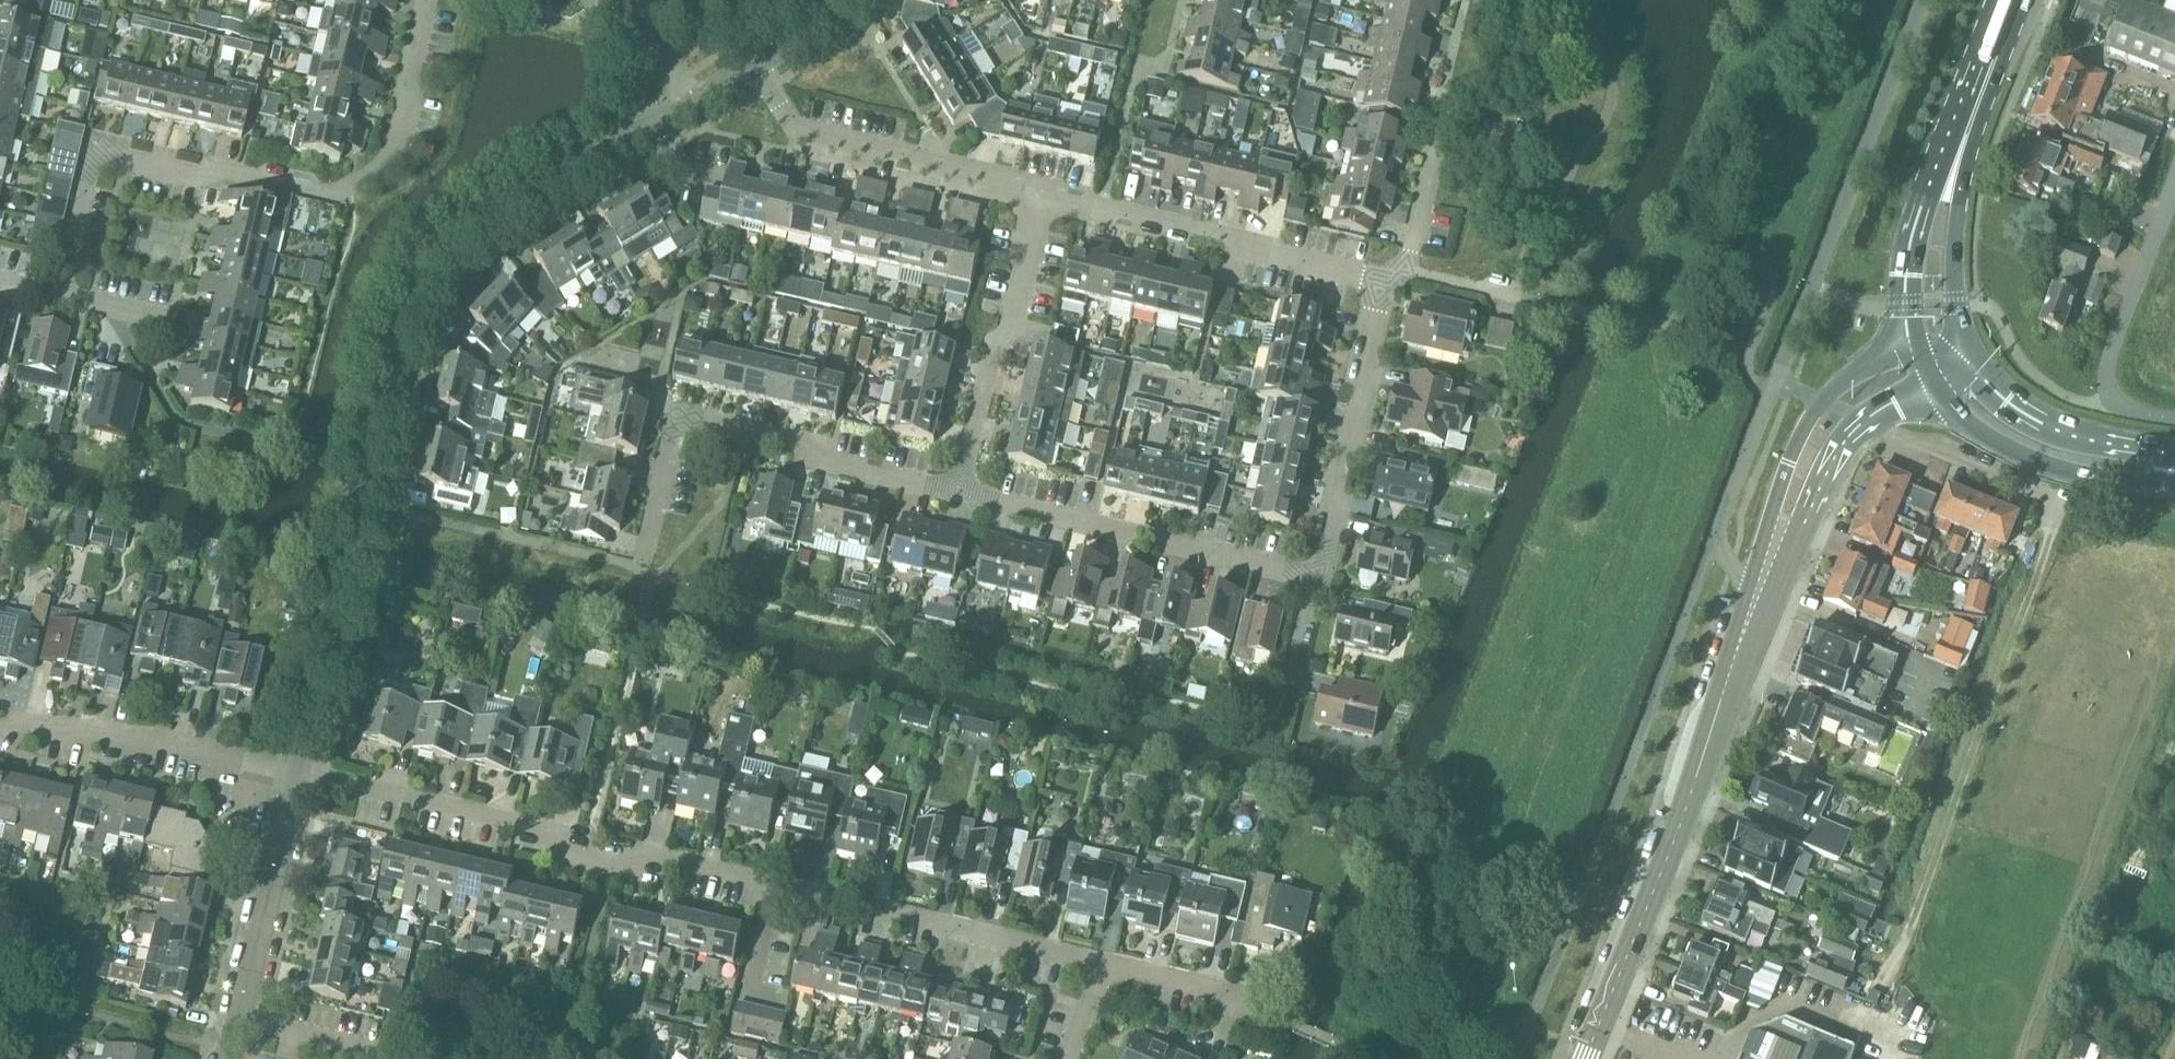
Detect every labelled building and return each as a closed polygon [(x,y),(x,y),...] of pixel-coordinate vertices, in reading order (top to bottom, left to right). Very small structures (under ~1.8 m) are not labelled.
[(3,6),(14,8),(16,1),(16,0),(4,0),(3,6)] [(31,13),(48,17),(52,2),(45,0),(35,0),(31,13)] [(378,0),(336,0),(333,14),(371,23),(375,10),(392,14),(395,4),(378,0)] [(899,0),(906,2),(902,22),(902,23),(940,16),(938,8),(937,8),(939,0),(899,0)] [(1246,0),(1197,0),(1207,2),(1204,13),(1241,22),(1243,10),(1256,13),(1258,3),(1246,0)] [(1423,29),(1425,17),(1437,20),(1439,10),(1397,0),(1378,0),(1377,6),(1389,9),(1386,20),(1423,29)] [(1439,10),(1441,0),(1397,0),(1439,10)] [(2116,26),(2122,1),(2118,0),(2082,0),(2078,16),(2116,26)] [(2128,0),(2107,51),(2174,79),(2174,19),(2128,0)] [(2163,12),(2174,17),(2174,0),(2168,0),(2163,12)] [(280,3),(276,17),(285,19),(291,15),(293,6),(280,3)] [(1005,9),(993,17),(1008,38),(1020,30),(1005,9)] [(173,12),(170,22),(181,24),(182,17),(179,13),(173,12)] [(87,13),(84,26),(96,29),(99,16),(87,13)] [(1188,32),(1248,46),(1250,36),(1238,33),(1241,22),(1204,13),(1202,25),(1190,22),(1188,32)] [(102,14),(98,28),(106,31),(110,16),(102,14)] [(198,14),(195,28),(201,30),(204,15),(198,14)] [(371,23),(333,14),(327,37),(384,51),(386,41),(368,36),(371,23)] [(45,52),(53,23),(21,15),(19,20),(0,16),(0,17),(0,41),(45,52)] [(916,66),(959,39),(947,19),(941,23),(940,16),(902,23),(913,40),(904,46),(916,66)] [(135,17),(133,26),(144,29),(147,19),(135,17)] [(168,34),(171,25),(147,19),(144,29),(168,34)] [(220,19),(217,32),(239,37),(242,24),(220,19)] [(1369,39),(1429,53),(1431,43),(1420,40),(1423,29),(1386,20),(1383,32),(1371,29),(1369,39)] [(1312,39),(1334,47),(1339,31),(1317,23),(1312,39)] [(177,36),(179,27),(171,25),(168,34),(177,36)] [(184,28),(182,37),(190,39),(193,30),(184,28)] [(205,43),(208,33),(193,30),(190,39),(205,43)] [(1012,44),(1024,36),(1020,30),(1008,38),(1012,44)] [(109,36),(86,31),(79,60),(102,65),(109,36)] [(1194,56),(1230,65),(1233,54),(1246,56),(1248,46),(1188,32),(1186,43),(1197,45),(1194,56)] [(216,35),(214,45),(236,51),(239,41),(216,35)] [(384,51),(327,37),(322,60),(361,69),(364,56),(382,60),(384,51)] [(929,86),(972,60),(959,39),(916,66),(929,86)] [(1369,39),(1367,50),(1379,52),(1376,64),(1412,72),(1415,60),(1427,63),(1429,53),(1369,39)] [(1051,40),(1048,53),(1070,58),(1073,45),(1051,40)] [(0,41),(0,66),(40,76),(45,52),(0,41)] [(239,41),(236,51),(267,58),(270,48),(239,41)] [(1073,45),(1070,58),(1094,64),(1096,51),(1073,45)] [(273,48),(270,61),(278,63),(281,50),(273,48)] [(1096,51),(1094,64),(1102,66),(1105,53),(1096,51)] [(1105,53),(1102,66),(1115,69),(1118,56),(1105,53)] [(1230,65),(1194,56),(1192,68),(1180,66),(1178,76),(1238,90),(1240,79),(1228,76),(1230,65)] [(361,69),(322,60),(317,83),(373,96),(375,87),(357,83),(361,69)] [(942,107),(985,81),(972,60),(929,86),(942,107)] [(2065,71),(2054,67),(2053,67),(2043,91),(2092,111),(2106,76),(2069,61),(2065,71)] [(87,63),(83,76),(93,78),(96,65),(87,63)] [(138,64),(135,74),(134,74),(125,112),(148,118),(158,79),(157,79),(159,69),(138,64)] [(1361,73),(1359,82),(1419,97),(1421,87),(1410,84),(1412,72),(1376,64),(1373,75),(1361,73)] [(0,66),(0,90),(35,98),(40,76),(0,66)] [(93,103),(101,105),(101,107),(125,112),(134,74),(102,66),(93,103)] [(171,123),(180,85),(158,79),(148,118),(171,123)] [(1167,83),(1151,79),(1146,100),(1162,103),(1167,83)] [(981,136),(1003,105),(997,100),(985,81),(942,107),(954,127),(970,117),(981,136)] [(1416,107),(1419,97),(1359,82),(1356,93),(1368,96),(1366,107),(1371,109),(1399,115),(1402,116),(1405,104),(1416,107)] [(373,96),(317,83),(311,107),(349,116),(353,102),(371,106),(373,96)] [(226,95),(216,134),(241,139),(249,103),(253,104),(257,90),(229,84),(226,95)] [(194,128),(203,90),(180,85),(171,123),(194,128)] [(1207,92),(1186,87),(1182,104),(1203,110),(1207,92)] [(0,90),(0,114),(16,118),(16,117),(29,120),(35,98),(0,90)] [(216,134),(226,95),(203,90),(194,128),(216,134)] [(1292,150),(1312,154),(1326,94),(1306,90),(1292,150)] [(2092,111),(2043,91),(2031,119),(2064,133),(2062,138),(2078,145),(2092,111)] [(265,92),(261,114),(273,116),(277,94),(265,92)] [(85,110),(88,97),(80,95),(76,108),(85,110)] [(1036,98),(1033,111),(1034,112),(1025,150),(1048,155),(1057,117),(1058,117),(1061,103),(1036,98)] [(1003,105),(981,136),(982,136),(1001,141),(1000,144),(1025,150),(1034,112),(1033,111),(1009,106),(1008,109),(1003,105)] [(306,129),(362,142),(364,133),(346,128),(349,116),(311,107),(306,129)] [(1069,120),(1058,117),(1057,117),(1048,155),(1071,160),(1082,112),(1071,109),(1069,120)] [(1345,141),(1405,155),(1407,145),(1396,142),(1399,129),(1396,128),(1399,115),(1371,109),(1368,122),(1363,120),(1360,134),(1347,131),(1345,141)] [(1094,165),(1103,128),(1088,124),(1091,114),(1082,112),(1071,160),(1094,165)] [(0,114),(0,140),(10,142),(16,118),(0,114)] [(2139,162),(2152,130),(2111,114),(2098,146),(2139,162)] [(69,136),(71,126),(58,123),(56,133),(69,136)] [(82,139),(84,129),(71,126),(69,136),(82,139)] [(1140,127),(1131,166),(1143,169),(1142,175),(1154,178),(1151,189),(1162,192),(1176,131),(1165,129),(1162,142),(1150,139),(1152,130),(1140,127)] [(300,153),(338,162),(342,147),(360,151),(362,142),(306,129),(300,153)] [(252,131),(250,141),(257,142),(260,133),(252,131)] [(1176,131),(1162,192),(1171,194),(1174,182),(1186,185),(1194,149),(1183,146),(1186,134),(1176,131)] [(1219,141),(1209,139),(1206,152),(1194,149),(1186,185),(1197,188),(1194,199),(1204,202),(1219,141)] [(5,164),(10,142),(0,140),(0,163),(5,164)] [(1219,141),(1204,202),(1215,204),(1218,192),(1229,195),(1238,159),(1226,157),(1229,144),(1219,141)] [(1405,155),(1345,141),(1342,151),(1355,154),(1352,167),(1388,176),(1391,163),(1402,166),(1405,155)] [(2067,159),(2055,154),(2024,141),(2015,164),(2058,181),(2066,159),(2067,159)] [(2072,145),(2067,159),(2066,159),(2102,173),(2108,159),(2072,145)] [(1248,212),(1262,152),(1252,149),(1249,162),(1238,159),(1229,195),(1241,198),(1238,210),(1248,212)] [(1287,203),(1293,175),(1297,160),(1262,152),(1248,212),(1258,214),(1261,202),(1274,206),(1275,200),(1287,203)] [(743,225),(752,187),(743,185),(748,166),(732,163),(725,194),(708,190),(700,222),(742,231),(743,225)] [(2015,164),(2006,186),(2036,198),(2040,189),(2053,194),(2054,191),(2074,199),(2078,189),(2058,181),(2015,164)] [(1388,176),(1352,167),(1349,180),(1336,177),(1333,188),(1394,202),(1396,191),(1385,189),(1388,176)] [(58,182),(61,173),(47,170),(45,179),(58,182)] [(765,230),(778,173),(764,170),(760,189),(752,187),(743,225),(765,230)] [(71,185),(73,176),(61,173),(58,182),(71,185)] [(789,235),(797,198),(789,196),(794,177),(778,173),(765,230),(789,235)] [(812,241),(825,184),(810,181),(806,200),(797,198),(789,235),(812,241)] [(825,184),(812,241),(834,246),(835,246),(842,218),(845,209),(835,207),(839,187),(825,184)] [(1333,225),(1371,235),(1374,222),(1377,222),(1380,209),(1392,211),(1394,202),(1333,188),(1331,197),(1344,200),(1341,213),(1336,212),(1333,225)] [(684,231),(668,206),(656,213),(641,190),(621,203),(644,240),(664,227),(671,239),(684,231)] [(288,209),(222,194),(219,205),(237,209),(234,222),(272,231),(283,233),(288,209)] [(2119,210),(2091,198),(2086,210),(2114,222),(2119,210)] [(835,246),(834,246),(832,255),(856,261),(869,204),(855,200),(850,220),(842,218),(835,246)] [(644,240),(621,203),(600,216),(614,239),(602,246),(618,272),(639,259),(632,247),(644,240)] [(879,266),(888,228),(879,226),(884,207),(869,204),(856,261),(879,266)] [(888,228),(879,266),(901,271),(915,214),(900,211),(896,230),(888,228)] [(924,276),(933,239),(925,237),(930,218),(915,214),(901,271),(924,276)] [(48,228),(50,219),(36,215),(34,224),(48,228)] [(60,231),(62,222),(50,219),(48,228),(60,231)] [(272,231),(234,222),(231,234),(213,230),(211,240),(267,254),(272,231)] [(947,282),(961,225),(946,222),(942,241),(933,239),(924,276),(947,282)] [(972,287),(980,250),(971,248),(976,229),(961,225),(947,282),(972,287)] [(618,272),(602,246),(590,254),(576,230),(556,243),(579,280),(589,274),(596,286),(618,272)] [(2120,242),(2119,242),(2106,237),(2100,253),(2114,258),(2120,242)] [(267,254),(211,240),(209,250),(226,254),(223,267),(261,277),(267,254)] [(1065,294),(1063,302),(1086,308),(1088,299),(1102,244),(1091,241),(1087,259),(1074,256),(1065,294)] [(579,280),(556,243),(534,256),(548,279),(535,287),(555,311),(565,305),(557,293),(579,280)] [(1111,305),(1120,267),(1108,264),(1112,246),(1102,244),(1088,299),(1111,305)] [(2083,278),(2091,255),(2060,244),(2052,267),(2067,272),(2060,293),(2053,290),(2040,327),(2063,335),(2076,298),(2075,298),(2082,278),(2083,278)] [(1134,310),(1147,254),(1138,252),(1133,270),(1120,267),(1111,305),(1134,310)] [(1147,254),(1134,310),(1157,316),(1165,278),(1153,275),(1158,257),(1147,254)] [(321,284),(322,262),(308,261),(306,283),(321,284)] [(1180,321),(1193,265),(1184,263),(1180,281),(1165,278),(1157,316),(1180,321)] [(1204,327),(1213,289),(1199,286),(1203,268),(1193,265),(1180,321),(1204,327)] [(261,277),(223,267),(220,280),(202,276),(200,286),(256,300),(261,277)] [(636,285),(626,268),(619,273),(629,289),(636,285)] [(775,295),(797,300),(801,281),(780,277),(775,295)] [(2097,305),(2105,284),(2092,280),(2085,301),(2097,305)] [(555,311),(535,287),(523,300),(503,282),(487,299),(518,329),(535,311),(546,321),(554,312),(555,311)] [(718,299),(721,288),(709,285),(707,296),(718,299)] [(256,300),(200,286),(197,296),(215,300),(212,314),(250,323),(256,300)] [(734,288),(731,299),(742,302),(744,291),(734,288)] [(1236,294),(1235,294),(1221,290),(1215,315),(1230,318),(1236,294)] [(753,305),(756,293),(744,291),(742,302),(753,305)] [(518,329),(487,299),(470,317),(489,335),(477,349),(505,364),(520,348),(510,339),(518,329)] [(780,299),(777,311),(787,314),(790,301),(780,299)] [(799,317),(802,304),(790,301),(787,314),(799,317)] [(1461,357),(1472,310),(1436,302),(1433,312),(1413,307),(1405,345),(1461,357)] [(1283,306),(1278,329),(1334,343),(1336,333),(1318,329),(1321,315),(1283,306)] [(826,310),(823,322),(834,325),(837,312),(826,310)] [(859,331),(862,318),(837,312),(834,325),(859,331)] [(189,333),(257,349),(262,326),(250,323),(212,314),(209,327),(191,323),(189,333)] [(20,319),(4,316),(3,320),(0,319),(0,358),(10,360),(20,319)] [(889,327),(910,332),(913,321),(891,316),(889,327)] [(1508,355),(1515,327),(1492,321),(1485,349),(1508,355)] [(67,396),(74,367),(59,363),(66,333),(35,325),(24,370),(44,375),(41,390),(67,396)] [(1262,350),(1272,352),(1272,353),(1310,362),(1314,348),(1331,352),(1334,343),(1278,329),(1267,326),(1262,350)] [(1056,327),(1053,341),(1077,347),(1080,333),(1056,327)] [(257,349),(189,333),(186,343),(204,347),(201,360),(239,369),(240,368),(252,371),(257,349)] [(957,350),(917,341),(898,336),(895,346),(905,348),(902,362),(951,373),(957,350)] [(874,342),(862,339),(859,351),(871,354),(874,342)] [(683,344),(674,383),(697,389),(706,350),(683,344)] [(1075,354),(1037,344),(1031,368),(1080,380),(1082,369),(1072,367),(1075,354)] [(505,364),(477,349),(473,367),(446,361),(441,385),(482,395),(483,393),(488,371),(502,374),(505,364)] [(1171,364),(1173,353),(1150,349),(1148,359),(1171,364)] [(720,394),(729,355),(706,350),(697,389),(720,394)] [(857,361),(868,364),(871,354),(859,351),(857,361)] [(1310,362),(1272,353),(1267,375),(1322,389),(1325,378),(1308,374),(1310,362)] [(742,399),(752,360),(729,355),(720,394),(742,399)] [(178,379),(234,392),(239,369),(201,360),(198,373),(181,369),(178,379)] [(766,405),(775,366),(752,360),(742,399),(766,405)] [(897,385),(946,396),(951,373),(902,362),(897,385)] [(1117,364),(1114,376),(1123,378),(1126,365),(1117,364)] [(127,438),(138,392),(112,386),(115,371),(90,365),(82,400),(94,403),(88,428),(127,438)] [(789,410),(798,371),(775,366),(766,405),(789,410)] [(1080,380),(1031,368),(1026,391),(1074,402),(1080,380)] [(812,416),(821,377),(798,371),(789,410),(812,416)] [(854,373),(851,387),(848,398),(859,400),(865,376),(854,373)] [(1251,397),(1261,400),(1268,401),(1279,404),(1279,403),(1300,408),(1300,407),(1303,394),(1320,399),(1322,389),(1267,375),(1256,373),(1251,397)] [(821,377),(812,416),(836,422),(846,382),(821,377)] [(1458,434),(1467,396),(1456,393),(1457,388),(1416,378),(1413,393),(1397,389),(1389,423),(1403,426),(1402,433),(1444,443),(1446,431),(1458,434)] [(190,407),(228,416),(234,392),(178,379),(176,389),(193,393),(190,407)] [(578,405),(605,411),(602,423),(643,433),(649,409),(624,403),(627,389),(584,379),(578,405)] [(497,397),(483,393),(482,395),(441,385),(435,408),(461,414),(458,429),(488,436),(488,434),(504,438),(507,425),(491,421),(497,397)] [(946,396),(897,385),(891,408),(940,419),(946,396)] [(1111,386),(1109,397),(1106,410),(1115,412),(1121,388),(1111,386)] [(1020,414),(1069,425),(1074,402),(1026,391),(1020,414)] [(1228,392),(1225,405),(1223,414),(1232,416),(1234,407),(1237,394),(1228,392)] [(859,400),(848,398),(846,409),(857,411),(859,400)] [(1263,424),(1312,435),(1317,411),(1300,407),(1300,408),(1279,403),(1279,404),(1268,401),(1263,424)] [(1148,415),(1151,406),(1137,403),(1135,412),(1148,415)] [(1151,406),(1148,415),(1162,418),(1164,409),(1151,406)] [(544,410),(533,407),(524,443),(535,446),(544,410)] [(885,432),(935,444),(940,419),(891,408),(885,432)] [(1115,412),(1106,410),(1102,424),(1112,426),(1115,412)] [(1194,425),(1197,416),(1183,413),(1181,422),(1194,425)] [(52,414),(48,430),(59,433),(62,417),(52,414)] [(1069,425),(1020,414),(1014,437),(1052,447),(1053,445),(1063,448),(1069,425)] [(1232,416),(1223,414),(1221,423),(1220,422),(1218,431),(1217,436),(1226,438),(1232,416)] [(1208,429),(1218,431),(1220,422),(1197,416),(1194,425),(1208,429)] [(643,433),(602,423),(596,446),(582,443),(579,457),(609,464),(612,450),(638,456),(643,433)] [(1067,443),(1079,445),(1082,425),(1070,423),(1067,443)] [(1312,435),(1263,424),(1258,446),(1307,457),(1312,435)] [(488,436),(458,429),(455,443),(429,436),(423,461),(465,470),(465,469),(468,457),(482,460),(488,436)] [(1226,438),(1217,436),(1213,450),(1223,453),(1226,438)] [(58,437),(55,451),(71,454),(74,440),(58,437)] [(1009,461),(1047,470),(1052,447),(1014,437),(1009,461)] [(1090,456),(1104,459),(1106,450),(1092,446),(1090,456)] [(1307,457),(1258,446),(1252,469),(1263,472),(1263,473),(1301,481),(1307,457)] [(1140,449),(1137,460),(1128,498),(1151,504),(1160,465),(1163,454),(1140,449)] [(1428,513),(1439,462),(1399,453),(1396,465),(1383,462),(1375,500),(1428,513)] [(1114,454),(1105,493),(1128,498),(1137,460),(1114,454)] [(1104,459),(1090,456),(1084,479),(1098,482),(1104,459)] [(609,464),(579,457),(576,472),(589,475),(584,499),(626,509),(632,484),(605,478),(609,464)] [(440,505),(470,512),(479,473),(465,469),(465,470),(423,461),(418,484),(444,490),(440,505)] [(1174,509),(1183,471),(1160,465),(1151,504),(1174,509)] [(1198,515),(1200,507),(1207,476),(1183,471),(1174,509),(1198,515)] [(1900,505),(1899,506),(1929,518),(1937,499),(1917,491),(1920,484),(1909,479),(1907,482),(1879,471),(1870,493),(1900,505)] [(1257,495),(1296,504),(1301,481),(1263,473),(1257,495)] [(1213,485),(1226,488),(1228,479),(1214,476),(1213,485)] [(793,546),(801,508),(789,505),(792,489),(763,482),(756,509),(752,508),(748,523),(767,528),(764,539),(793,546)] [(1207,509),(1221,512),(1226,488),(1213,485),(1207,509)] [(1954,526),(1958,528),(1960,528),(1972,499),(1949,490),(1937,519),(1940,521),(1936,531),(1947,535),(1951,525),(1954,526)] [(1890,530),(1901,534),(1925,544),(1929,534),(1894,519),(1899,506),(1900,505),(1870,493),(1860,517),(1890,529),(1890,530)] [(1252,519),(1290,528),(1296,504),(1257,495),(1252,519)] [(841,546),(852,503),(825,496),(819,521),(805,517),(798,545),(813,548),(815,539),(841,546)] [(561,532),(591,539),(594,526),(621,532),(626,509),(584,499),(581,513),(579,513),(577,513),(575,513),(574,514),(573,515),(572,516),(571,517),(570,518),(570,519),(569,520),(564,519),(561,532)] [(1972,499),(1960,528),(1958,528),(1948,552),(1959,557),(1969,532),(1982,537),(1994,508),(1972,499)] [(852,503),(841,546),(867,552),(865,561),(880,565),(887,537),(873,533),(879,510),(852,503)] [(32,505),(28,522),(39,525),(43,507),(32,505)] [(2005,547),(2017,518),(1994,508),(1982,537),(1990,541),(1986,551),(1996,556),(2001,545),(2005,547)] [(10,509),(7,523),(23,527),(27,513),(10,509)] [(76,510),(74,518),(86,521),(87,513),(76,510)] [(924,575),(935,528),(921,524),(922,519),(904,515),(895,552),(897,553),(894,568),(924,575)] [(1892,556),(1901,534),(1890,530),(1890,529),(1860,517),(1851,539),(1892,556)] [(73,519),(66,548),(79,551),(82,552),(85,537),(83,537),(86,522),(73,519)] [(935,528),(924,575),(953,582),(957,567),(959,567),(967,530),(950,526),(949,531),(935,528)] [(111,532),(95,529),(92,528),(89,543),(108,548),(110,539),(111,532)] [(114,531),(110,550),(122,553),(126,534),(114,531)] [(1366,537),(1358,571),(1361,572),(1359,580),(1362,589),(1370,591),(1377,584),(1378,576),(1407,583),(1414,551),(1423,553),(1426,538),(1398,531),(1395,544),(1366,537)] [(180,533),(177,544),(196,548),(199,538),(180,533)] [(1009,595),(1021,547),(1006,544),(1007,539),(990,535),(980,573),(982,573),(979,588),(1009,595)] [(1451,560),(1455,544),(1444,542),(1441,557),(1451,560)] [(1021,547),(1009,595),(1038,602),(1042,587),(1043,587),(1052,550),(1035,546),(1034,551),(1021,547)] [(1102,584),(1103,585),(1108,563),(1078,556),(1073,578),(1059,574),(1047,621),(1063,625),(1068,605),(1096,612),(1102,584)] [(1917,566),(1896,557),(1892,568),(1913,576),(1917,566)] [(1833,582),(1877,600),(1889,571),(1861,559),(1859,565),(1843,559),(1833,582)] [(1147,595),(1153,574),(1123,567),(1118,588),(1103,585),(1102,584),(1096,612),(1097,612),(1093,627),(1109,631),(1113,615),(1141,622),(1147,595)] [(219,600),(217,612),(229,614),(230,607),(237,576),(220,573),(214,599),(219,600)] [(157,599),(161,580),(147,577),(143,596),(157,599)] [(1192,606),(1192,607),(1198,584),(1168,577),(1163,599),(1147,595),(1141,622),(1142,622),(1137,642),(1153,646),(1158,626),(1185,633),(1192,606)] [(1877,600),(1833,582),(1824,604),(1856,617),(1857,614),(1883,624),(1891,605),(1877,600)] [(1971,586),(1965,611),(1983,616),(1989,591),(1971,586)] [(1192,606),(1185,633),(1186,633),(1185,640),(1200,644),(1202,637),(1230,643),(1242,595),(1213,588),(1207,610),(1192,607),(1192,606)] [(845,594),(833,591),(830,603),(842,606),(845,594)] [(0,630),(0,665),(6,666),(4,678),(16,681),(20,663),(33,666),(44,621),(50,599),(35,596),(30,615),(5,609),(4,611),(2,621),(0,630)] [(1409,629),(1413,613),(1373,604),(1369,619),(1344,613),(1337,643),(1387,656),(1395,626),(1409,629)] [(51,611),(40,657),(53,660),(49,678),(60,681),(63,669),(79,672),(89,630),(94,609),(78,605),(75,617),(65,614),(51,611)] [(1245,605),(1232,661),(1253,666),(1270,670),(1273,657),(1283,614),(1245,605)] [(170,667),(180,625),(153,619),(155,609),(141,606),(130,651),(144,654),(140,672),(151,675),(154,663),(170,667)] [(242,610),(230,607),(229,614),(226,624),(238,627),(242,610)] [(452,621),(460,623),(472,611),(456,607),(452,621)] [(956,627),(959,613),(949,610),(946,624),(956,627)] [(180,625),(170,667),(184,670),(181,683),(194,686),(198,668),(211,671),(221,624),(207,621),(205,631),(180,625)] [(1952,666),(1967,627),(1950,621),(1945,635),(1940,633),(1931,659),(1952,666)] [(89,630),(79,672),(94,676),(91,688),(103,691),(107,673),(120,676),(131,630),(117,626),(114,637),(89,630)] [(1817,628),(1795,682),(1876,715),(1898,661),(1817,628)] [(252,698),(262,656),(236,649),(238,639),(224,636),(213,682),(226,685),(222,703),(233,705),(236,694),(252,698)] [(1373,738),(1384,689),(1349,681),(1345,697),(1322,692),(1315,725),(1373,738)] [(457,705),(466,707),(464,717),(427,709),(420,736),(416,751),(454,760),(457,745),(473,748),(474,748),(480,721),(488,690),(462,684),(457,705)] [(427,709),(431,694),(414,690),(410,705),(373,696),(363,739),(400,748),(404,732),(420,736),(427,709)] [(508,728),(480,721),(474,748),(473,748),(470,764),(507,773),(511,757),(527,761),(534,734),(541,703),(516,697),(508,728)] [(1822,723),(1866,741),(1878,746),(1887,724),(1831,702),(1826,715),(1795,703),(1782,735),(1783,735),(1776,754),(1808,767),(1816,747),(1813,746),(1822,723)] [(906,705),(904,721),(933,725),(935,708),(906,705)] [(683,777),(676,806),(715,815),(722,785),(738,788),(741,777),(755,721),(729,715),(718,764),(688,757),(683,777)] [(576,716),(574,727),(570,743),(534,734),(527,761),(523,777),(560,786),(564,770),(581,774),(593,720),(576,716)] [(688,757),(695,728),(662,720),(653,756),(632,751),(621,800),(660,809),(668,773),(683,777),(688,757)] [(962,739),(993,745),(994,736),(964,731),(962,739)] [(738,788),(729,826),(767,835),(776,799),(791,803),(792,803),(796,783),(799,774),(774,768),(770,784),(741,777),(738,788)] [(800,768),(799,774),(796,783),(792,803),(791,803),(784,832),(823,841),(832,806),(848,809),(849,802),(854,780),(800,768)] [(1832,790),(1817,784),(1790,773),(1784,787),(1763,779),(1754,801),(1784,813),(1776,835),(1837,859),(1848,832),(1820,820),(1832,790)] [(24,783),(1,777),(0,783),(0,828),(4,829),(0,844),(9,846),(24,783)] [(83,780),(71,828),(86,832),(82,847),(92,849),(107,786),(83,780)] [(36,836),(47,788),(24,783),(9,846),(19,849),(22,833),(36,836)] [(121,826),(130,792),(107,786),(92,849),(101,852),(105,837),(118,840),(121,826)] [(56,857),(71,794),(47,788),(36,836),(50,840),(46,855),(56,857)] [(869,791),(865,806),(849,802),(848,809),(838,851),(876,860),(882,837),(897,841),(907,800),(869,791)] [(121,826),(118,840),(132,843),(128,858),(139,861),(143,846),(142,846),(150,808),(151,808),(154,798),(130,792),(121,826)] [(207,840),(197,825),(184,822),(185,817),(151,808),(150,808),(142,846),(143,846),(172,853),(168,869),(181,872),(178,885),(200,890),(208,854),(203,853),(207,840)] [(973,836),(973,837),(976,824),(947,817),(944,830),(919,824),(908,868),(944,877),(950,852),(968,856),(973,836)] [(1734,850),(1794,876),(1803,854),(1791,849),(1791,848),(1743,828),(1734,850)] [(1026,849),(1029,837),(1001,830),(998,842),(973,837),(973,836),(968,856),(962,881),(997,889),(1003,864),(1021,868),(1026,849)] [(330,881),(357,887),(364,860),(359,858),(362,846),(334,840),(329,863),(334,864),(330,880),(330,881)] [(1079,861),(1082,849),(1053,842),(1050,855),(1026,849),(1021,868),(1015,893),(1051,902),(1056,877),(1074,881),(1079,861)] [(406,888),(415,853),(391,847),(378,899),(390,902),(394,885),(406,888)] [(381,865),(384,851),(374,849),(371,863),(381,865)] [(1794,876),(1734,850),(1724,873),(1772,893),(1773,892),(1785,897),(1794,876)] [(415,853),(406,888),(402,906),(415,909),(419,891),(431,894),(439,858),(415,853)] [(1134,874),(1137,862),(1101,854),(1098,866),(1079,861),(1074,881),(1068,906),(1082,909),(1081,916),(1104,922),(1111,894),(1127,898),(1128,898),(1134,874)] [(439,858),(431,894),(426,911),(439,914),(443,897),(455,899),(464,864),(439,858)] [(1883,879),(1889,864),(1878,859),(1872,874),(1883,879)] [(479,905),(488,870),(464,864),(455,899),(451,917),(463,920),(468,902),(479,905)] [(1189,887),(1190,887),(1192,876),(1157,867),(1154,879),(1134,874),(1128,898),(1127,898),(1122,919),(1137,922),(1136,929),(1159,934),(1165,907),(1182,911),(1183,911),(1189,887)] [(488,870),(479,905),(475,923),(488,926),(492,908),(503,911),(504,911),(509,888),(510,888),(513,876),(488,870)] [(1302,940),(1312,897),(1273,888),(1274,881),(1257,877),(1241,947),(1258,951),(1259,947),(1273,950),(1277,934),(1302,940)] [(1883,882),(1869,877),(1864,889),(1877,895),(1883,882)] [(158,906),(206,917),(211,893),(200,890),(178,885),(149,878),(146,888),(162,892),(158,906)] [(376,891),(357,887),(330,881),(330,880),(326,879),(320,902),(325,903),(321,920),(328,921),(349,925),(355,898),(373,903),(376,891)] [(1238,924),(1246,888),(1211,880),(1209,891),(1190,887),(1189,887),(1183,911),(1182,911),(1176,938),(1214,947),(1220,920),(1238,924)] [(1711,905),(1770,929),(1775,917),(1746,905),(1750,895),(1720,883),(1711,905)] [(533,894),(510,888),(509,888),(504,911),(503,911),(496,941),(508,944),(512,926),(525,929),(533,894)] [(548,940),(549,935),(558,899),(533,894),(525,929),(521,946),(533,949),(536,937),(548,940)] [(549,935),(548,940),(545,952),(557,955),(561,938),(574,941),(583,905),(558,899),(549,935)] [(1770,929),(1711,905),(1702,926),(1732,939),(1737,929),(1765,941),(1770,929)] [(138,925),(201,940),(206,917),(158,906),(155,920),(140,916),(138,925)] [(1868,919),(1847,910),(1841,924),(1846,926),(1857,931),(1862,933),(1868,919)] [(659,955),(657,961),(656,965),(669,968),(673,951),(684,954),(686,954),(693,918),(668,912),(665,925),(659,955)] [(633,955),(641,920),(617,914),(605,967),(617,970),(621,952),(633,955)] [(709,960),(717,924),(693,918),(686,954),(684,954),(680,971),(693,974),(697,957),(709,960)] [(372,930),(386,934),(388,922),(375,919),(372,930)] [(659,955),(665,925),(641,920),(633,955),(629,972),(640,975),(645,958),(657,961),(659,955)] [(358,954),(358,953),(361,941),(366,943),(369,931),(349,926),(349,925),(328,921),(322,945),(358,954)] [(400,923),(396,937),(407,939),(410,925),(400,923)] [(717,924),(709,960),(705,977),(717,980),(721,963),(733,966),(742,930),(717,924)] [(201,940),(138,925),(136,934),(150,938),(147,951),(195,962),(201,940)] [(1852,963),(1857,950),(1857,949),(1850,946),(1857,931),(1846,926),(1839,942),(1826,936),(1820,950),(1852,963)] [(430,928),(427,944),(442,948),(446,932),(430,928)] [(812,1004),(827,938),(818,936),(813,957),(800,954),(792,991),(806,994),(804,1002),(812,1004)] [(412,953),(414,941),(402,938),(399,950),(412,953)] [(839,989),(845,965),(832,962),(837,941),(827,938),(812,1004),(821,1006),(823,998),(836,1001),(839,989)] [(358,954),(322,945),(316,970),(352,978),(352,977),(355,965),(361,967),(364,954),(358,953),(358,954)] [(1684,971),(1727,988),(1730,979),(1721,975),(1719,976),(1728,951),(1715,946),(1712,952),(1695,945),(1684,971)] [(856,1014),(871,949),(862,947),(857,968),(845,965),(839,989),(836,1001),(850,1004),(848,1012),(856,1014)] [(879,1012),(888,975),(876,972),(881,951),(871,949),(856,1014),(865,1016),(866,1009),(879,1012)] [(127,971),(141,974),(190,985),(195,962),(147,951),(143,965),(129,962),(127,971)] [(899,1024),(914,960),(905,958),(900,978),(888,975),(879,1012),(892,1015),(891,1022),(899,1024)] [(923,1022),(931,985),(920,982),(924,962),(914,960),(899,1024),(908,1026),(910,1019),(923,1022)] [(1805,979),(1841,993),(1848,975),(1812,961),(1805,979)] [(406,977),(409,965),(396,962),(394,974),(406,977)] [(139,988),(136,999),(184,1010),(190,985),(141,974),(127,971),(112,967),(109,980),(139,988)] [(352,978),(316,970),(311,994),(346,1002),(349,990),(355,991),(358,979),(352,977),(352,978)] [(1692,1004),(1690,1009),(1710,1018),(1720,995),(1742,1004),(1745,996),(1727,988),(1684,971),(1673,996),(1692,1004)] [(397,1015),(403,989),(384,984),(378,1010),(397,1015)] [(931,985),(923,1022),(924,1022),(924,1018),(943,1023),(941,1035),(961,1040),(971,997),(953,992),(953,991),(931,985)] [(971,997),(961,1040),(982,1045),(985,1032),(1006,1037),(1013,1005),(991,1000),(990,1001),(971,997)] [(744,1036),(751,1007),(739,1004),(732,1033),(744,1036)] [(751,1007),(744,1036),(756,1039),(763,1009),(751,1007)] [(767,1042),(775,1012),(763,1009),(756,1039),(767,1042)] [(775,1012),(767,1042),(779,1045),(786,1015),(775,1012)] [(1816,1036),(1785,1023),(1752,1037),(1743,1058),(1851,1058),(1854,1053),(1816,1036)] [(1129,1058),(1189,1058),(1138,1037),(1129,1058)] [(734,1058),(757,1058),(759,1049),(737,1043),(734,1058)] [(991,1055),(955,1046),(952,1058),(990,1058),(991,1055)] [(104,1047),(101,1058),(152,1058),(104,1047)]
